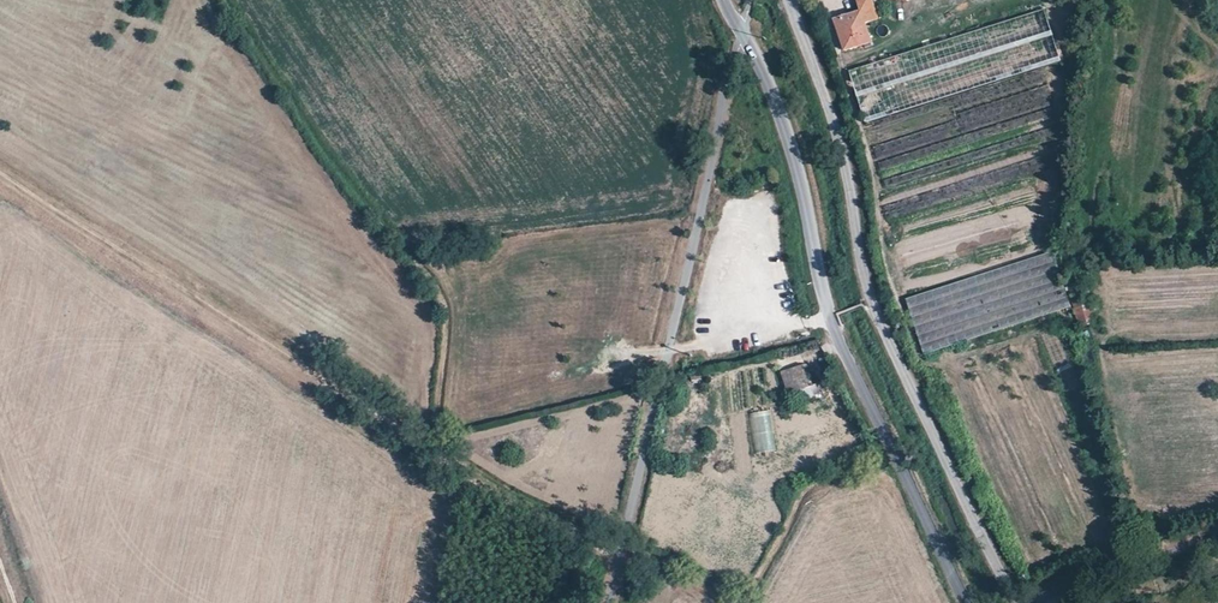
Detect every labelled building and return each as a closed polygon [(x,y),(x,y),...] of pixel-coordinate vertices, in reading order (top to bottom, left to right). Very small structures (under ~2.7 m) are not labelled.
[(871,42),(865,23),(878,20),(871,0),(854,0),(858,11),(845,16),(831,20),(841,51),(871,42)] [(1063,316),(1090,312),(1088,297),(1061,301),(1063,316)] [(789,393),(810,386),(802,365),(782,372),(789,393)] [(753,411),(755,453),(774,452),(773,411),(753,411)]
